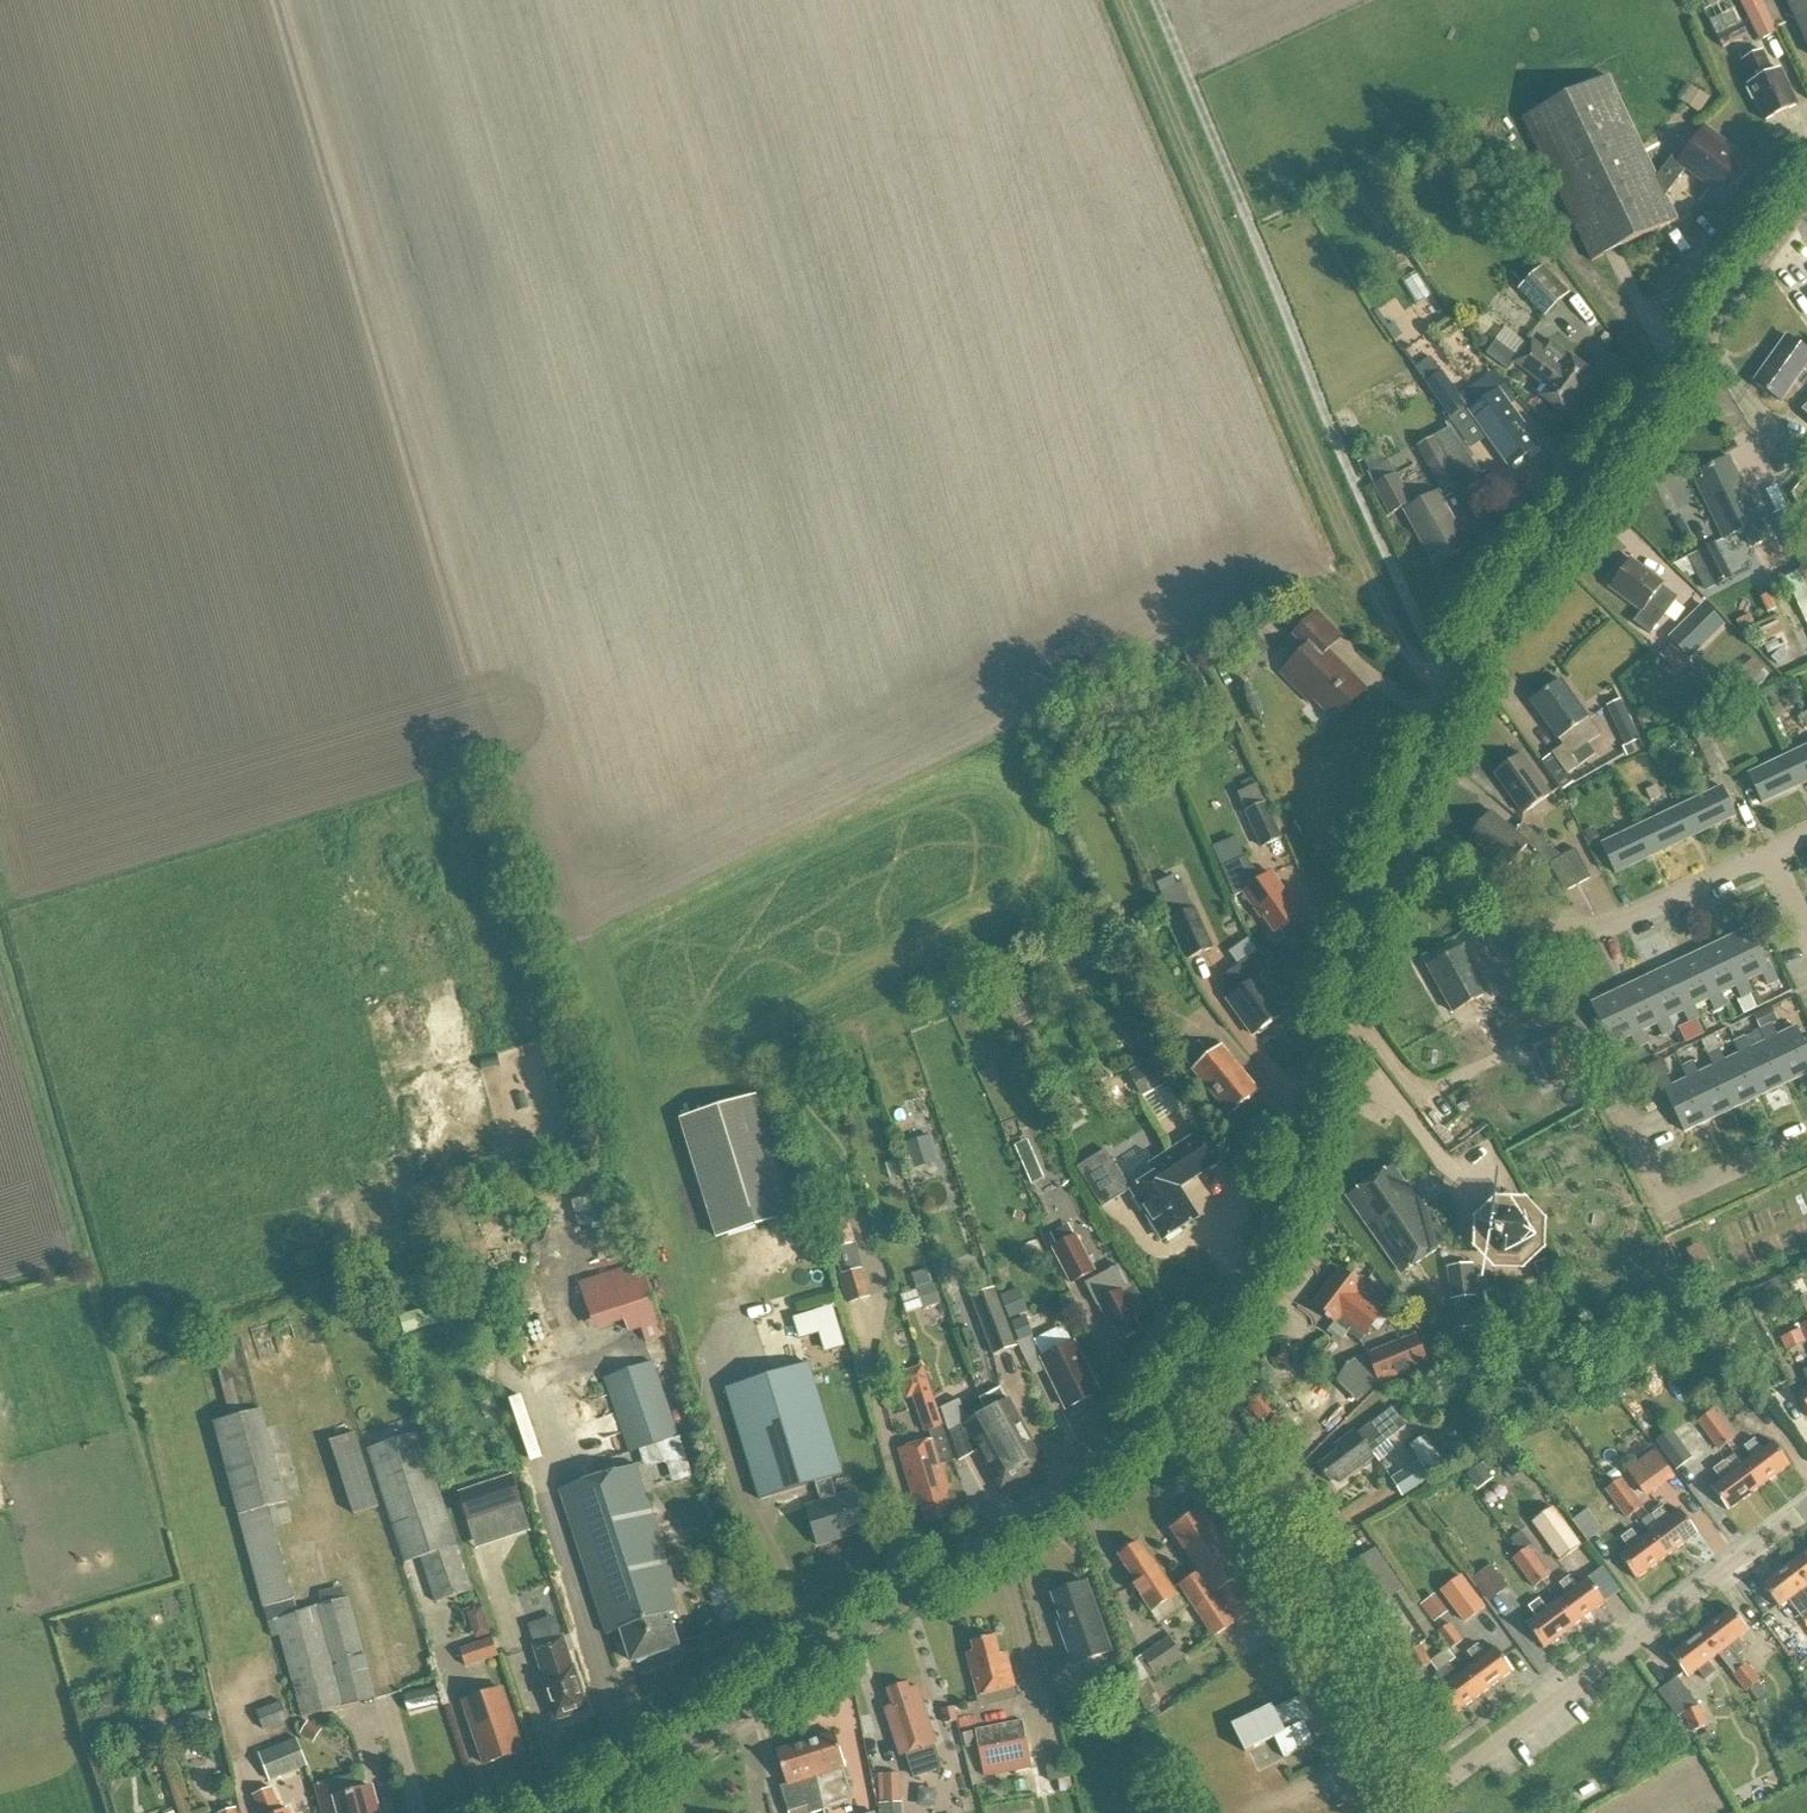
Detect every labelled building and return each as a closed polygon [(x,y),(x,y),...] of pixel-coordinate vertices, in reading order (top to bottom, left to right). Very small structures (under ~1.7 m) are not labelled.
[(1761,0),(1739,0),(1738,1),(1760,44),(1778,35),(1761,0)] [(1806,46),(1806,0),(1785,0),(1806,46)] [(1765,123),(1797,107),(1779,71),(1773,74),(1763,53),(1741,63),(1752,85),(1747,87),(1765,123)] [(1608,78),(1522,120),(1592,263),(1677,221),(1666,198),(1686,172),(1726,202),(1751,169),(1733,155),(1736,151),(1705,129),(1691,148),(1684,143),(1657,180),(1608,78)] [(1545,318),(1569,296),(1543,268),(1519,291),(1545,318)] [(1787,338),(1754,384),(1781,404),(1806,367),(1806,352),(1787,338)] [(1564,415),(1594,376),(1571,359),(1565,367),(1532,342),(1514,365),(1548,390),(1541,398),(1564,415)] [(1466,409),(1443,375),(1428,385),(1451,419),(1466,409)] [(1510,470),(1540,448),(1499,392),(1470,413),(1510,470)] [(1417,447),(1427,464),(1443,493),(1459,483),(1480,471),(1453,427),(1417,447)] [(1769,541),(1729,459),(1701,473),(1705,480),(1696,484),(1724,541),(1744,531),(1753,549),(1769,541)] [(1391,516),(1411,505),(1395,477),(1375,488),(1391,516)] [(1435,566),(1468,549),(1438,494),(1405,512),(1435,566)] [(1735,575),(1719,543),(1691,557),(1707,589),(1735,575)] [(1630,562),(1611,589),(1643,612),(1634,624),(1651,636),(1678,600),(1662,588),(1663,587),(1630,562)] [(1786,581),(1806,627),(1806,568),(1805,569),(1800,575),(1786,581)] [(1696,598),(1660,633),(1682,654),(1717,620),(1696,598)] [(1335,722),(1366,691),(1328,653),(1342,640),(1317,614),(1294,637),(1306,650),(1281,676),(1310,705),(1314,701),(1335,722)] [(1757,656),(1745,667),(1760,685),(1772,674),(1757,656)] [(1552,755),(1541,764),(1562,793),(1574,785),(1568,776),(1579,769),(1596,757),(1588,746),(1600,737),(1588,720),(1589,720),(1561,681),(1531,703),(1559,742),(1563,747),(1552,755)] [(1640,741),(1621,701),(1607,708),(1626,748),(1640,741)] [(1789,758),(1802,786),(1806,784),(1806,749),(1789,758)] [(1551,796),(1522,756),(1495,775),(1523,816),(1551,796)] [(1789,758),(1748,777),(1762,805),(1802,786),(1789,758)] [(1265,805),(1270,802),(1262,785),(1237,796),(1245,814),(1262,850),(1282,841),(1265,805)] [(1723,789),(1682,808),(1696,837),(1736,817),(1723,789)] [(1682,808),(1642,828),(1655,856),(1696,837),(1682,808)] [(1491,813),(1469,839),(1507,871),(1529,845),(1491,813)] [(1578,887),(1562,858),(1524,825),(1517,832),(1550,864),(1549,865),(1565,894),(1578,887)] [(1642,828),(1602,847),(1615,875),(1655,856),(1642,828)] [(1562,858),(1578,887),(1591,880),(1575,850),(1562,858)] [(1261,882),(1246,861),(1224,871),(1236,898),(1243,893),(1250,903),(1262,921),(1265,919),(1276,935),(1299,919),(1288,903),(1290,901),(1271,875),(1261,882)] [(1195,908),(1183,883),(1161,893),(1173,919),(1195,908)] [(1195,908),(1173,919),(1170,920),(1189,960),(1214,948),(1195,908)] [(1750,930),(1724,943),(1743,985),(1747,983),(1762,976),(1768,988),(1779,982),(1773,970),(1770,972),(1750,930)] [(1252,938),(1232,951),(1241,964),(1261,952),(1252,938)] [(1724,943),(1697,956),(1717,997),(1721,995),(1736,988),(1741,1000),(1752,995),(1747,983),(1743,985),(1724,943)] [(1464,949),(1428,969),(1454,1014),(1489,994),(1464,949)] [(1697,956),(1671,968),(1691,1010),(1694,1008),(1710,1001),(1715,1012),(1726,1007),(1721,995),(1717,997),(1697,956)] [(1254,1038),(1285,1016),(1259,980),(1267,974),(1256,959),(1225,981),(1235,996),(1228,1001),(1254,1038)] [(1671,968),(1644,981),(1664,1022),(1668,1020),(1683,1013),(1689,1025),(1700,1020),(1694,1008),(1691,1010),(1671,968)] [(1644,981),(1618,993),(1638,1035),(1642,1033),(1657,1026),(1663,1037),(1674,1032),(1668,1020),(1664,1022),(1644,981)] [(1618,993),(1591,1006),(1611,1048),(1631,1038),(1637,1050),(1648,1045),(1642,1033),(1638,1035),(1618,993)] [(1481,1028),(1496,1063),(1517,1054),(1503,1019),(1481,1028)] [(1761,1032),(1767,1044),(1770,1042),(1790,1084),(1806,1076),(1806,1050),(1797,1029),(1777,1039),(1772,1027),(1761,1032)] [(1745,1039),(1734,1045),(1740,1056),(1744,1055),(1764,1096),(1790,1084),(1770,1042),(1767,1044),(1751,1051),(1745,1039)] [(1230,1117),(1259,1093),(1222,1047),(1210,1057),(1200,1044),(1182,1059),(1230,1117)] [(1719,1052),(1708,1057),(1714,1069),(1717,1067),(1737,1109),(1764,1096),(1744,1055),(1740,1056),(1725,1064),(1719,1052)] [(1670,1075),(1663,1061),(1647,1069),(1654,1082),(1670,1075)] [(1140,1096),(1165,1083),(1154,1062),(1129,1075),(1140,1096)] [(1693,1064),(1682,1070),(1688,1081),(1691,1080),(1711,1121),(1737,1109),(1717,1067),(1714,1069),(1699,1076),(1693,1064)] [(1667,1077),(1656,1082),(1662,1094),(1665,1093),(1684,1134),(1711,1121),(1691,1080),(1688,1081),(1672,1089),(1667,1077)] [(795,1217),(758,1097),(680,1121),(718,1241),(795,1217)] [(1156,1176),(1131,1192),(1163,1242),(1198,1220),(1179,1190),(1218,1163),(1199,1135),(1150,1168),(1156,1176)] [(937,1163),(929,1137),(905,1145),(913,1170),(937,1163)] [(1103,1210),(1131,1192),(1105,1151),(1077,1169),(1103,1210)] [(1406,1186),(1393,1167),(1347,1198),(1360,1217),(1361,1216),(1402,1275),(1451,1243),(1411,1182),(1406,1186)] [(836,1252),(858,1246),(845,1202),(824,1209),(836,1252)] [(1532,1228),(1520,1215),(1501,1214),(1488,1227),(1487,1245),(1500,1259),(1518,1259),(1532,1246),(1532,1228)] [(1078,1237),(1053,1250),(1072,1286),(1097,1273),(1078,1237)] [(1704,1245),(1693,1248),(1700,1273),(1711,1270),(1704,1245)] [(665,1339),(639,1265),(577,1285),(593,1329),(622,1319),(628,1334),(640,1330),(645,1345),(665,1339)] [(1476,1290),(1473,1266),(1448,1269),(1451,1302),(1456,1302),(1460,1330),(1487,1327),(1483,1289),(1476,1290)] [(1119,1268),(1086,1286),(1098,1307),(1099,1307),(1111,1329),(1114,1327),(1122,1343),(1141,1333),(1134,1319),(1148,1312),(1134,1286),(1130,1289),(1119,1268)] [(873,1299),(865,1271),(843,1278),(851,1305),(873,1299)] [(1360,1294),(1363,1289),(1340,1271),(1313,1307),(1328,1318),(1326,1320),(1329,1323),(1331,1321),(1360,1343),(1384,1313),(1360,1294)] [(907,1315),(924,1310),(942,1304),(935,1285),(917,1291),(900,1297),(907,1315)] [(993,1357),(1016,1348),(995,1292),(971,1301),(993,1357)] [(1421,1310),(1418,1299),(1399,1305),(1403,1316),(1406,1315),(1407,1318),(1422,1313),(1421,1310)] [(1348,1366),(1339,1380),(1361,1401),(1376,1386),(1427,1364),(1415,1337),(1348,1366)] [(242,1338),(212,1347),(230,1417),(213,1422),(240,1517),(239,1518),(273,1640),(280,1637),(303,1719),(303,1720),(344,1709),(344,1708),(376,1699),(349,1600),(344,1601),(341,1589),(319,1595),(322,1606),(299,1613),(275,1527),(295,1522),(264,1408),(262,1409),(242,1338)] [(1068,1410),(1098,1395),(1072,1344),(1043,1359),(1068,1410)] [(631,1454),(678,1438),(652,1364),(605,1380),(631,1454)] [(809,1366),(727,1391),(761,1501),(816,1485),(822,1505),(806,1510),(817,1546),(867,1531),(856,1495),(837,1500),(831,1480),(842,1476),(809,1366)] [(923,1368),(896,1377),(904,1401),(914,1398),(926,1435),(929,1434),(931,1442),(900,1451),(916,1507),(922,1506),(927,1524),(960,1515),(954,1495),(951,1496),(942,1467),(954,1464),(942,1428),(943,1428),(923,1368)] [(1023,1479),(987,1413),(972,1421),(970,1417),(965,1419),(959,1402),(941,1410),(959,1464),(980,1452),(1002,1490),(1023,1479)] [(987,1413),(1023,1479),(1043,1467),(1007,1402),(987,1413)] [(1406,1428),(1392,1409),(1358,1435),(1355,1432),(1335,1447),(1339,1452),(1318,1467),(1331,1484),(1336,1480),(1340,1484),(1375,1458),(1372,1454),(1406,1428)] [(1706,1419),(1727,1447),(1735,1441),(1714,1413),(1706,1419)] [(1719,1453),(1727,1447),(1706,1419),(1698,1425),(1719,1453)] [(473,1593),(421,1434),(367,1452),(404,1566),(420,1561),(435,1606),(473,1593)] [(1658,1450),(1674,1472),(1688,1461),(1672,1440),(1658,1450)] [(1734,1456),(1759,1490),(1790,1467),(1772,1443),(1762,1451),(1755,1441),(1734,1456)] [(1677,1475),(1674,1472),(1658,1450),(1628,1473),(1646,1498),(1677,1475)] [(1728,1513),(1759,1490),(1734,1456),(1713,1472),(1721,1482),(1711,1489),(1728,1513)] [(1420,1464),(1392,1482),(1401,1498),(1430,1480),(1420,1464)] [(668,1617),(677,1614),(670,1593),(677,1591),(637,1467),(560,1492),(607,1637),(622,1632),(632,1664),(679,1648),(668,1617)] [(1606,1476),(1614,1487),(1635,1516),(1643,1510),(1614,1470),(1606,1476)] [(513,1477),(459,1495),(469,1523),(522,1505),(513,1477)] [(1635,1516),(1614,1487),(1606,1493),(1627,1522),(1635,1516)] [(1214,1598),(1238,1582),(1245,1577),(1202,1510),(1194,1515),(1186,1503),(1170,1514),(1178,1526),(1170,1531),(1199,1574),(1214,1598)] [(1642,1525),(1667,1559),(1698,1536),(1680,1512),(1670,1519),(1663,1509),(1642,1525)] [(1582,1549),(1553,1510),(1533,1525),(1562,1564),(1582,1549)] [(1603,1532),(1588,1512),(1573,1522),(1588,1543),(1603,1532)] [(1636,1582),(1667,1559),(1642,1525),(1621,1540),(1629,1550),(1619,1558),(1636,1582)] [(1177,1597),(1158,1567),(1155,1569),(1139,1545),(1120,1557),(1138,1585),(1135,1587),(1152,1613),(1177,1597)] [(1373,1613),(1379,1608),(1403,1592),(1376,1553),(1373,1548),(1343,1569),(1346,1574),(1373,1613)] [(1521,1556),(1543,1584),(1551,1578),(1529,1550),(1521,1556)] [(1792,1563),(1806,1583),(1806,1552),(1792,1563)] [(1534,1591),(1543,1584),(1521,1556),(1513,1562),(1534,1591)] [(1797,1613),(1806,1625),(1806,1624),(1806,1583),(1792,1563),(1761,1586),(1779,1610),(1789,1603),(1793,1607),(1797,1613)] [(1509,1588),(1491,1566),(1471,1581),(1489,1604),(1509,1588)] [(1257,1611),(1238,1582),(1214,1598),(1199,1574),(1180,1587),(1214,1639),(1257,1611)] [(1462,1577),(1441,1593),(1465,1626),(1486,1610),(1470,1588),(1462,1577)] [(1549,1593),(1575,1627),(1606,1604),(1588,1580),(1578,1588),(1570,1578),(1549,1593)] [(1087,1584),(1053,1596),(1063,1623),(1059,1625),(1074,1666),(1112,1653),(1087,1584)] [(1544,1650),(1575,1627),(1549,1593),(1529,1609),(1536,1619),(1526,1626),(1544,1650)] [(470,1612),(478,1640),(496,1634),(488,1607),(470,1612)] [(1731,1609),(1701,1633),(1719,1656),(1734,1676),(1745,1667),(1738,1658),(1747,1651),(1742,1645),(1739,1641),(1749,1633),(1731,1609)] [(1465,1642),(1453,1625),(1438,1636),(1451,1653),(1465,1642)] [(1708,1664),(1719,1656),(1701,1633),(1670,1656),(1688,1680),(1698,1672),(1705,1682),(1716,1674),(1708,1664)] [(999,1657),(995,1638),(972,1644),(975,1653),(968,1655),(979,1698),(1015,1689),(1007,1655),(999,1657)] [(492,1640),(460,1651),(466,1669),(498,1658),(492,1640)] [(556,1721),(587,1711),(581,1692),(583,1691),(576,1669),(572,1670),(563,1640),(536,1649),(545,1678),(543,1679),(556,1721)] [(1170,1640),(1142,1658),(1155,1678),(1183,1660),(1170,1640)] [(1422,1647),(1407,1655),(1417,1674),(1432,1666),(1422,1647)] [(1465,1672),(1483,1696),(1513,1673),(1496,1649),(1485,1657),(1478,1647),(1467,1655),(1475,1665),(1465,1672)] [(1483,1696),(1465,1672),(1458,1677),(1450,1667),(1437,1677),(1444,1687),(1434,1694),(1452,1718),(1483,1696)] [(1761,1683),(1749,1667),(1735,1678),(1747,1693),(1761,1683)] [(1677,1679),(1658,1694),(1677,1719),(1684,1714),(1699,1708),(1677,1679)] [(910,1691),(908,1685),(888,1692),(893,1708),(885,1710),(901,1758),(914,1753),(918,1766),(940,1759),(936,1746),(937,1746),(918,1688),(910,1691)] [(436,1689),(405,1698),(410,1717),(442,1708),(436,1689)] [(485,1766),(523,1753),(502,1691),(464,1704),(485,1766)] [(1313,1721),(1302,1698),(1275,1711),(1273,1706),(1232,1726),(1245,1754),(1275,1740),(1285,1760),(1314,1745),(1305,1725),(1313,1721)] [(283,1703),(262,1711),(268,1727),(289,1718),(283,1703)] [(958,1723),(954,1708),(941,1711),(945,1727),(958,1723)] [(1693,1734),(1707,1727),(1699,1708),(1684,1714),(1693,1734)] [(215,1731),(211,1713),(187,1719),(192,1736),(215,1731)] [(1032,1771),(1023,1723),(975,1732),(984,1780),(1032,1771)] [(817,1787),(825,1812),(853,1803),(842,1770),(846,1769),(835,1735),(806,1745),(817,1778),(817,1787)] [(309,1768),(298,1741),(260,1756),(271,1784),(309,1768)] [(806,1745),(777,1754),(788,1786),(781,1788),(789,1812),(792,1812),(809,1808),(811,1812),(821,1812),(825,1812),(817,1787),(817,1778),(806,1745)] [(885,1806),(903,1805),(902,1776),(884,1777),(885,1806)] [(372,1789),(357,1793),(353,1778),(315,1789),(321,1812),(378,1812),(372,1789)] [(272,1789),(254,1797),(260,1812),(282,1812),(272,1789)]
